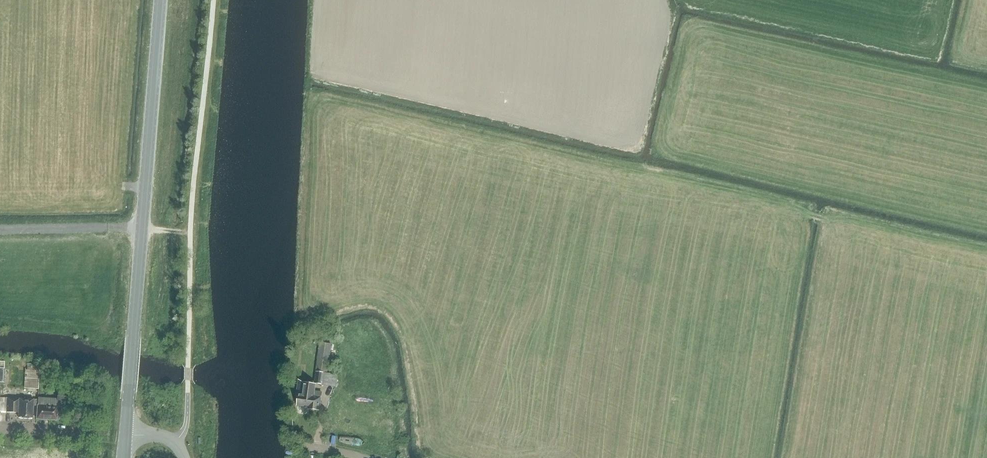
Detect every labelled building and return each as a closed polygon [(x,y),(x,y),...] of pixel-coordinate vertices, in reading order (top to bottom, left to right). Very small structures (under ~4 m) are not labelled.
[(327,373),(331,344),(319,342),(313,383),(336,386),(337,374),(327,373)] [(25,363),(23,387),(38,388),(39,364),(25,363)] [(308,409),(318,410),(321,393),(315,392),(316,384),(304,382),(302,395),(299,395),(298,405),(308,407),(308,409)] [(57,399),(38,398),(36,419),(56,420),(57,401),(68,402),(68,392),(57,391),(57,399)] [(8,399),(0,398),(0,412),(7,412),(19,413),(19,418),(32,418),(33,399),(8,399)]
